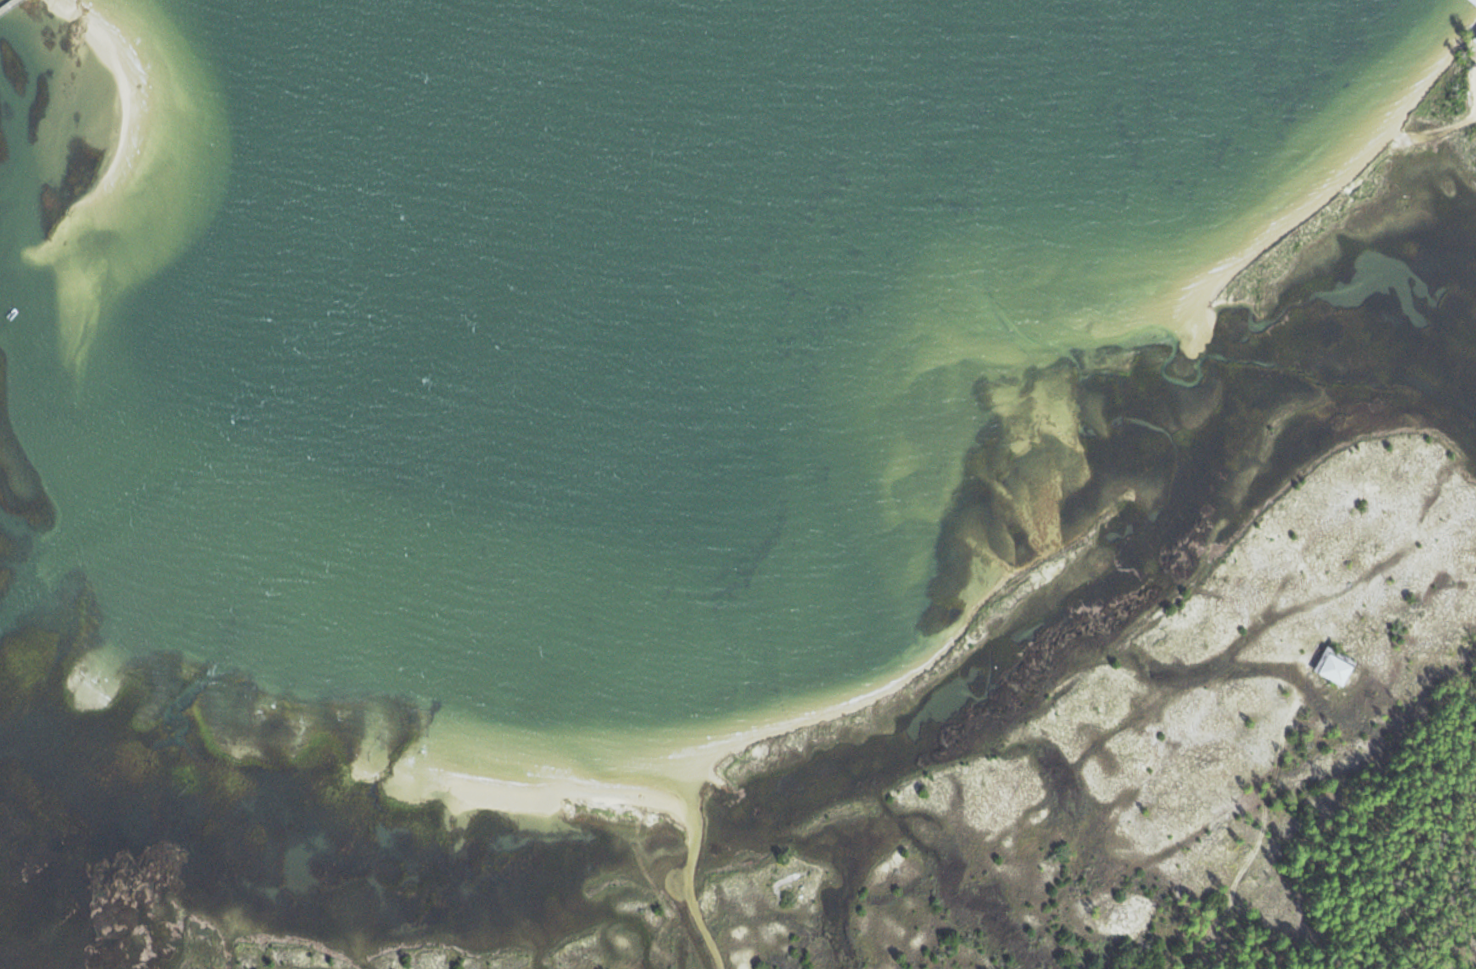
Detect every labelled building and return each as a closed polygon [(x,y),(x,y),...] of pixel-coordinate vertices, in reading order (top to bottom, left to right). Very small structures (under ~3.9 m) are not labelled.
[(1326,646),(1313,669),(1341,686),(1354,662),(1326,646)]
